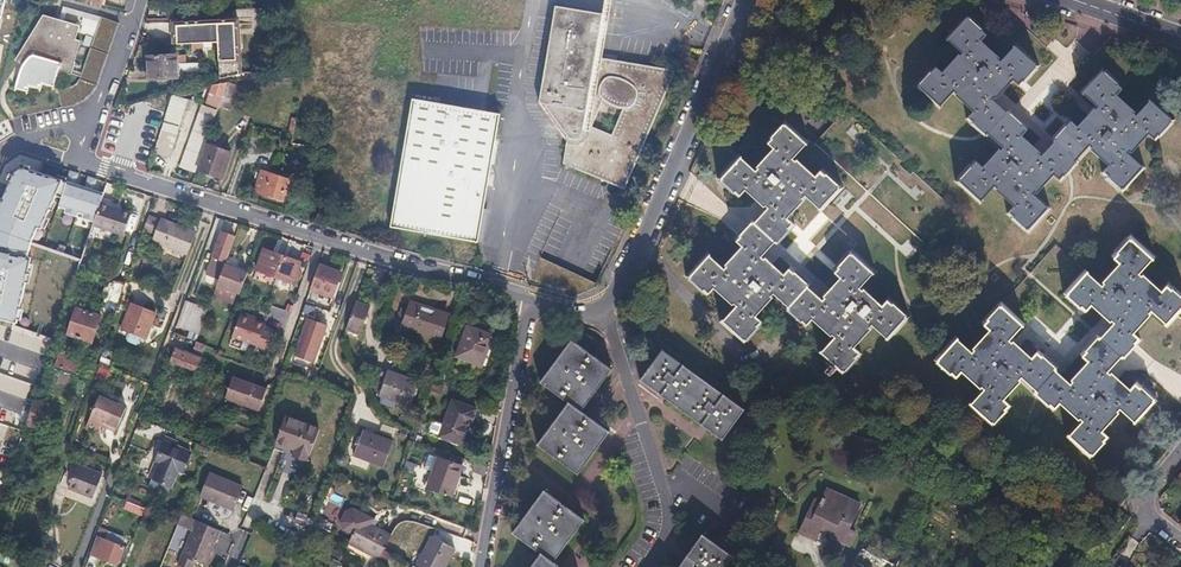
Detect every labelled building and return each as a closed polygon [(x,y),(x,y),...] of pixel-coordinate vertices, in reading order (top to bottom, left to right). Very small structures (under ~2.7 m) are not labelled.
[(555,10),(554,17),(539,106),(545,108),(565,136),(567,146),(564,167),(625,192),(675,72),(613,63),(596,61),(603,18),(555,10)] [(985,136),(1006,112),(992,98),(994,96),(995,98),(1012,79),(1019,86),(1039,63),(1015,41),(1011,45),(1013,47),(1000,61),(998,59),(1000,57),(980,40),(987,33),(965,13),(943,37),(946,40),(947,39),(962,52),(959,56),(957,54),(941,72),(933,66),(913,88),(938,111),(941,108),(939,106),(952,91),(954,93),(952,95),(971,112),(963,121),(983,139),(985,136)] [(80,26),(44,16),(15,60),(23,66),(17,76),(13,89),(26,92),(28,86),(40,89),(42,83),(55,86),(58,77),(74,76),(77,63),(76,63),(82,42),(76,40),(80,26)] [(237,20),(206,21),(203,43),(217,43),(218,80),(218,81),(228,80),(238,78),(238,76),(237,20)] [(206,21),(186,22),(182,44),(203,43),(206,21)] [(186,22),(171,22),(172,44),(182,44),(186,22)] [(176,54),(146,55),(147,79),(176,78),(176,77),(196,77),(198,65),(176,65),(176,54)] [(697,63),(677,55),(672,67),(691,75),(697,63)] [(1054,141),(1076,159),(1090,144),(1092,146),(1090,148),(1109,164),(1102,172),(1124,192),(1146,168),(1142,164),(1141,166),(1127,153),(1130,150),(1131,151),(1148,133),(1156,140),(1175,117),(1151,95),(1148,98),(1150,99),(1136,115),(1133,112),(1135,110),(1116,93),(1122,85),(1101,66),(1079,92),(1083,95),(1084,93),(1098,105),(1096,108),(1094,107),(1077,125),(1069,119),(1051,138),(1054,141)] [(227,84),(226,85),(221,99),(218,107),(230,111),(238,89),(227,84)] [(226,85),(212,86),(209,94),(221,99),(226,85)] [(60,91),(62,107),(69,106),(67,91),(60,91)] [(186,100),(171,95),(168,103),(184,108),(186,100)] [(388,229),(459,243),(475,247),(489,169),(484,147),(494,142),(498,118),(412,102),(388,229)] [(168,103),(167,107),(158,135),(157,138),(168,141),(171,131),(176,133),(184,108),(168,103)] [(1076,159),(1054,141),(1040,156),(1038,154),(1040,152),(1021,135),(1028,127),(1008,110),(1006,112),(985,136),(1000,149),(997,151),(995,150),(979,168),(972,161),(952,184),(978,206),(981,203),(979,202),(992,188),(994,190),(993,192),(1011,208),(1006,214),(1012,219),(1028,233),(1051,208),(1047,205),(1046,206),(1032,194),(1035,191),(1037,193),(1053,175),(1060,181),(1079,161),(1076,159)] [(214,117),(199,112),(179,167),(194,173),(200,157),(205,143),(214,117)] [(752,223),(773,243),(775,245),(793,225),(785,218),(802,199),(800,198),(803,195),(817,208),(816,209),(819,212),(840,188),(819,169),(812,176),(794,160),(792,161),(789,158),(802,144),(804,145),(806,142),(782,120),(762,142),(769,149),(753,168),(755,170),(752,173),(738,160),(739,159),(735,155),(734,156),(713,180),(735,200),(742,192),(761,209),(762,207),(765,209),(752,223)] [(200,157),(201,158),(197,169),(220,178),(229,154),(216,150),(217,148),(205,143),(200,157)] [(13,319),(27,241),(58,177),(15,163),(6,169),(0,182),(0,317),(13,319)] [(287,180),(260,171),(254,191),(281,200),(287,180)] [(90,219),(99,191),(62,179),(53,207),(90,219)] [(129,214),(99,204),(91,226),(122,237),(129,214)] [(160,221),(147,216),(142,231),(155,235),(153,241),(186,252),(195,229),(161,218),(160,221)] [(773,243),(752,223),(749,221),(731,241),(739,248),(722,267),(725,269),(723,271),(709,258),(710,258),(706,254),(684,280),(706,300),(711,293),(730,310),(732,308),(734,310),(721,324),(720,323),(717,326),(742,349),(758,331),(761,326),(754,320),(770,302),(768,300),(771,297),(785,310),(807,287),(809,285),(789,267),(782,275),(763,258),(762,260),(760,258),(773,243)] [(236,231),(224,227),(212,258),(213,258),(224,262),(226,259),(236,231)] [(1124,360),(1127,362),(1145,342),(1136,334),(1153,316),(1151,314),(1153,311),(1167,325),(1166,326),(1168,329),(1180,315),(1180,295),(1169,284),(1162,292),(1144,276),(1143,277),(1139,274),(1155,256),(1131,235),(1111,257),(1118,263),(1102,281),(1104,284),(1102,287),(1087,273),(1088,272),(1085,269),(1063,294),(1085,314),(1091,307),(1109,323),(1111,321),(1114,323),(1101,337),(1124,360)] [(807,287),(785,310),(783,312),(804,330),(811,323),(830,338),(831,337),(834,339),(821,353),(820,352),(817,356),(829,366),(824,372),(830,378),(835,372),(842,378),(862,355),(854,347),(870,329),(868,328),(871,325),(885,337),(884,339),(888,342),(910,316),(889,297),(882,304),(863,287),(861,290),(858,287),(872,273),(873,274),(876,271),(851,248),(831,270),(838,277),(822,295),(825,297),(822,301),(807,287)] [(283,257),(265,251),(257,271),(276,277),(283,257)] [(298,262),(283,257),(276,277),(291,283),(293,277),(297,278),(299,272),(295,271),(298,262)] [(224,262),(213,258),(209,266),(221,271),(224,262)] [(224,262),(221,271),(218,280),(241,289),(249,268),(226,259),(224,262)] [(338,272),(317,265),(308,289),(330,297),(338,272)] [(370,303),(355,297),(345,326),(360,331),(370,303)] [(430,307),(410,300),(401,326),(440,340),(448,318),(428,311),(430,307)] [(154,312),(131,303),(120,331),(144,340),(154,312)] [(1037,392),(1057,372),(1059,370),(1039,352),(1032,359),(1013,342),(1012,344),(1009,342),(1022,328),(1023,329),(1027,326),(1002,303),(983,325),(990,331),(973,351),(974,352),(972,355),(958,342),(959,341),(956,337),(933,362),(956,382),(963,375),(981,391),(983,390),(985,392),(973,406),(972,406),(969,409),(993,430),(1012,409),(1004,402),(1021,383),(1019,381),(1022,379),(1037,392)] [(99,316),(75,308),(66,335),(90,343),(99,316)] [(240,309),(239,312),(254,318),(256,315),(240,309)] [(203,320),(181,312),(175,328),(196,337),(203,320)] [(254,318),(239,312),(231,334),(257,344),(264,324),(265,322),(254,318)] [(326,322),(305,315),(291,354),(312,362),(326,322)] [(274,327),(264,324),(257,344),(256,346),(266,350),(274,327)] [(490,338),(464,328),(453,359),(479,368),(490,338)] [(1124,360),(1101,337),(1099,335),(1081,356),(1088,362),(1071,380),(1074,382),(1071,385),(1057,372),(1037,392),(1034,395),(1054,413),(1061,405),(1080,422),(1082,419),(1085,422),(1071,437),(1070,435),(1067,438),(1092,461),(1113,439),(1106,434),(1123,415),(1121,413),(1123,411),(1138,424),(1137,426),(1140,428),(1162,404),(1140,384),(1134,391),(1115,375),(1114,376),(1111,374),(1124,360)] [(539,380),(566,401),(535,442),(575,474),(606,432),(579,411),(611,369),(571,339),(539,380)] [(205,344),(195,341),(193,347),(203,351),(204,346),(205,344)] [(204,346),(203,351),(201,356),(212,360),(216,350),(204,346)] [(661,348),(639,379),(720,439),(743,409),(661,348)] [(191,355),(175,350),(170,362),(196,371),(201,357),(191,354),(191,355)] [(82,365),(57,356),(54,366),(78,375),(82,365)] [(416,383),(376,368),(368,392),(408,406),(416,383)] [(242,379),(232,375),(223,397),(257,409),(264,390),(241,382),(242,379)] [(242,379),(241,382),(264,390),(265,388),(242,379)] [(433,383),(430,390),(438,393),(441,386),(433,383)] [(104,388),(101,387),(94,407),(107,412),(112,414),(111,417),(111,418),(121,422),(130,397),(120,393),(121,390),(105,384),(104,388)] [(46,404),(33,399),(26,420),(25,424),(37,429),(46,404)] [(437,436),(437,437),(458,445),(465,426),(468,427),(474,410),(450,401),(441,425),(437,436)] [(317,430),(283,418),(274,442),(293,450),(290,457),(302,461),(305,454),(307,455),(317,430)] [(430,421),(426,432),(437,436),(441,425),(430,421)] [(391,442),(361,431),(352,455),(383,466),(391,442)] [(156,462),(158,463),(152,480),(171,488),(178,471),(181,473),(189,454),(164,443),(156,462)] [(209,450),(196,444),(193,450),(206,456),(209,450)] [(459,467),(436,459),(425,488),(449,497),(459,467)] [(99,474),(74,464),(64,490),(89,499),(99,474)] [(241,488),(208,474),(199,496),(232,510),(241,488)] [(544,491),(511,532),(540,554),(530,566),(557,566),(552,563),(584,522),(544,491)] [(820,508),(814,505),(798,538),(814,546),(820,534),(830,538),(828,542),(848,551),(854,538),(848,535),(859,511),(827,495),(820,508)] [(137,506),(132,504),(129,511),(142,516),(145,509),(140,507),(137,506)] [(390,536),(371,525),(374,518),(355,507),(347,509),(341,520),(343,528),(353,534),(349,541),(378,559),(383,549),(390,536)] [(197,520),(182,513),(177,523),(193,530),(182,556),(178,565),(181,566),(191,566),(194,561),(205,566),(216,540),(220,530),(197,520)] [(107,533),(104,541),(105,542),(122,548),(125,540),(107,533)] [(732,558),(700,537),(679,566),(726,566),(732,558)] [(104,541),(96,538),(90,555),(98,559),(105,542),(104,541)] [(433,538),(416,566),(445,566),(455,551),(433,538)] [(122,548),(105,542),(98,559),(116,565),(122,548)]
